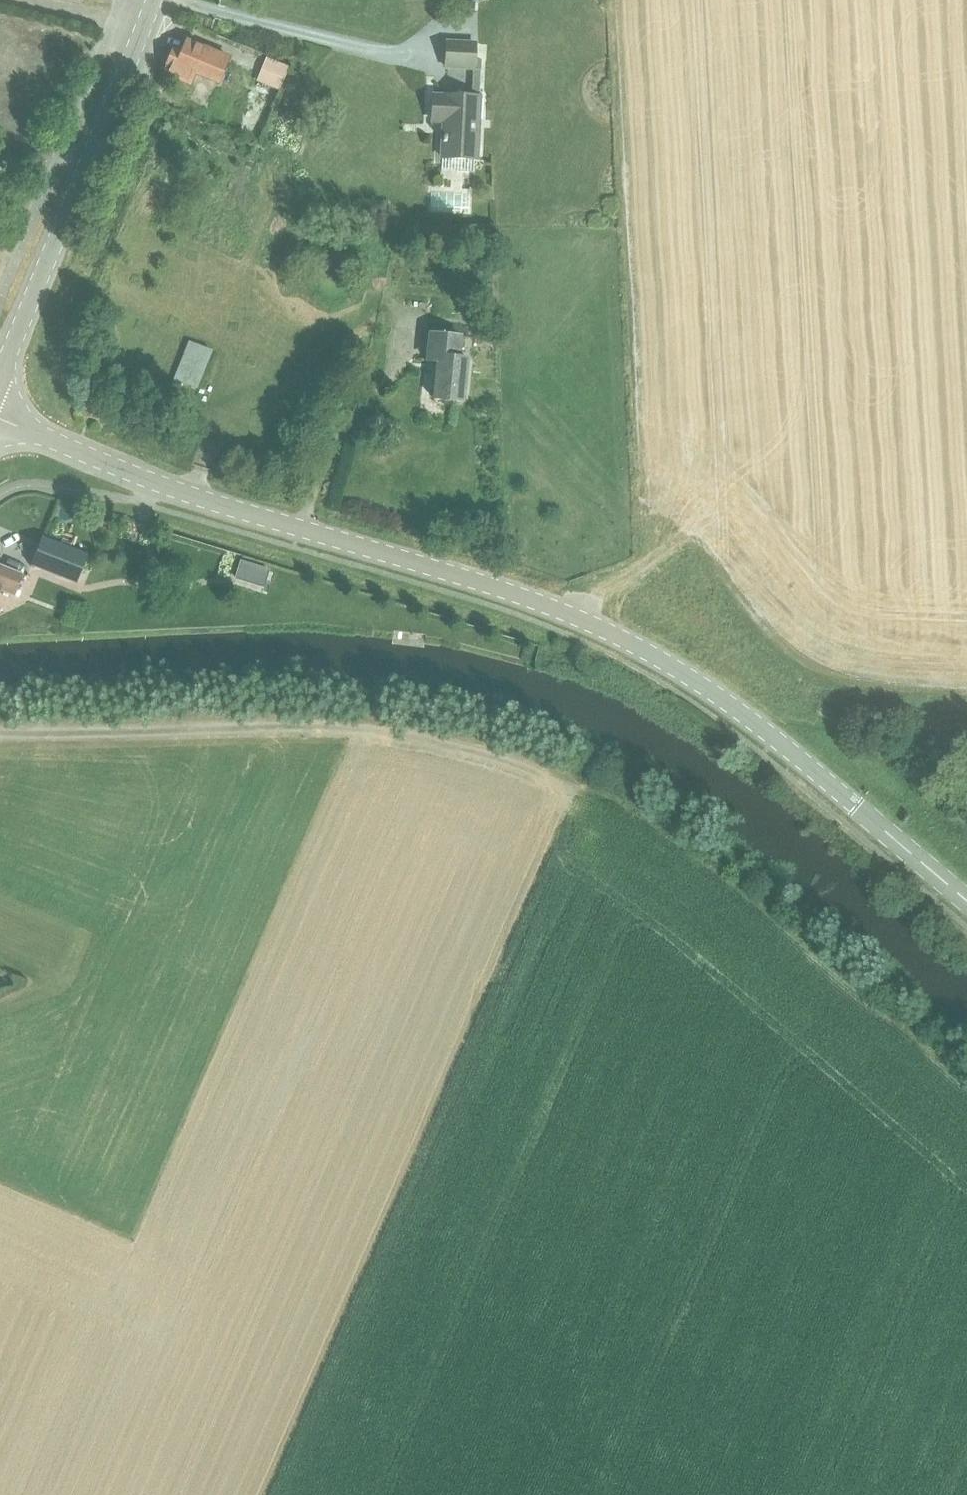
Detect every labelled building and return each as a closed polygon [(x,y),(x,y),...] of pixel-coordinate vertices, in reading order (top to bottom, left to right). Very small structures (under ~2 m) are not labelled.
[(461,1),(461,10),(474,10),(474,4),(474,1),(461,1)] [(172,48),(162,72),(191,84),(195,74),(218,83),(229,58),(185,40),(180,52),(172,48)] [(445,96),(445,97),(433,97),(432,122),(444,123),(442,159),(476,160),(481,61),(474,61),(475,44),(446,43),(445,68),(473,69),(471,98),(445,96)] [(265,58),(261,70),(284,80),(289,68),(265,58)] [(256,80),(239,121),(263,130),(279,89),(256,80)] [(461,405),(465,362),(458,361),(460,339),(430,336),(427,364),(437,366),(433,402),(461,405)] [(188,342),(172,381),(196,390),(212,352),(188,342)] [(40,541),(31,565),(75,582),(84,558),(40,541)] [(239,562),(234,577),(264,586),(269,571),(239,562)] [(13,595),(21,574),(0,566),(0,590),(13,595)]
